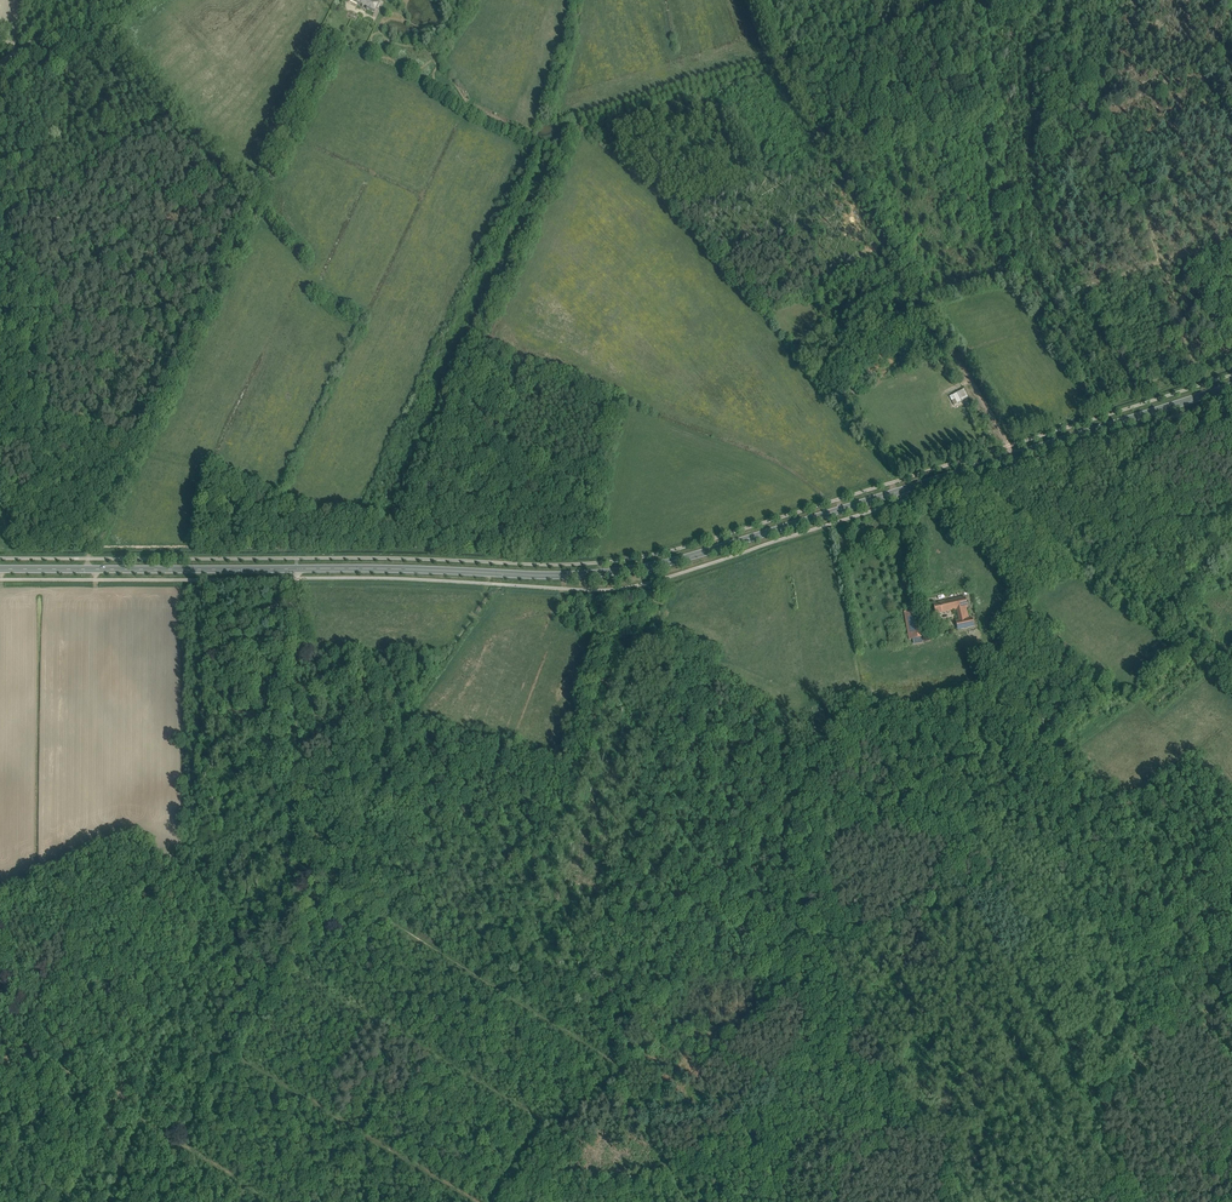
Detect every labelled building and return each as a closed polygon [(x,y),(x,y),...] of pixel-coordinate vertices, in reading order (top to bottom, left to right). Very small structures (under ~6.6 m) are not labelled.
[(362,5),(363,4),(368,6),(367,8),(375,12),(380,2),(375,0),(351,0),(362,5)] [(854,389),(844,394),(847,398),(856,393),(854,389)] [(963,390),(957,393),(953,395),(957,404),(966,399),(966,400),(968,399),(963,390)] [(967,607),(966,602),(965,597),(933,604),(935,614),(957,609),(959,620),(956,621),(958,630),(974,626),(972,617),(969,618),(966,607),(967,607)] [(921,627),(918,608),(904,611),(909,639),(925,637),(923,627),(921,627)]
